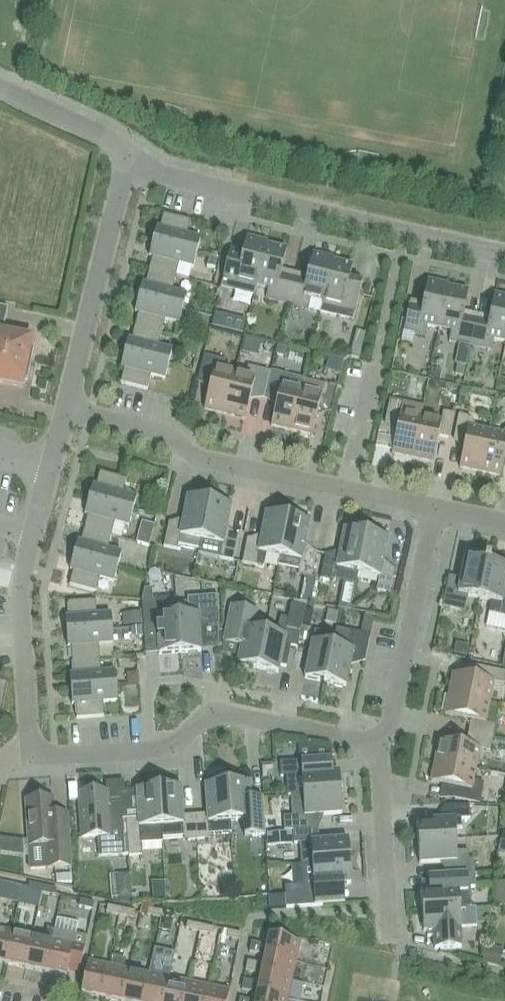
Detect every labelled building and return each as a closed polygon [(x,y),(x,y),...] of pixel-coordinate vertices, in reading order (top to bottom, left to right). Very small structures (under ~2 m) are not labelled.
[(157,228),(153,242),(197,254),(201,239),(187,236),(190,222),(164,215),(160,229),(157,228)] [(257,286),(267,246),(268,243),(247,238),(240,266),(227,262),(221,287),(243,292),(245,283),(257,286)] [(194,268),(197,254),(153,242),(150,257),(153,258),(149,271),(176,278),(180,264),(194,268)] [(221,249),(210,246),(208,255),(218,257),(221,249)] [(287,250),(267,246),(257,286),(268,289),(266,298),(288,303),(294,279),(281,275),(287,250)] [(323,302),(333,262),(334,259),(313,254),(306,282),(294,279),(288,303),(309,309),(311,300),(323,302)] [(219,259),(209,257),(207,267),(216,270),(219,259)] [(333,262),(323,302),(320,313),(353,321),(360,295),(347,292),(353,267),(333,262)] [(173,292),(176,278),(149,271),(146,285),(143,284),(139,298),(183,309),(187,295),(173,292)] [(440,329),(449,288),(449,286),(428,281),(422,309),(409,306),(404,331),(426,336),(428,327),(440,329)] [(469,292),(449,288),(440,329),(451,331),(449,341),(471,345),(476,320),(463,317),(469,292)] [(495,295),(489,323),(476,320),(471,345),(492,349),(494,340),(504,343),(504,297),(495,295)] [(179,324),(183,309),(139,298),(135,313),(139,313),(135,327),(162,334),(165,320),(179,324)] [(31,364),(34,347),(31,346),(32,338),(3,333),(8,307),(0,306),(0,357),(31,364)] [(243,334),(245,323),(219,316),(217,327),(243,334)] [(159,347),(162,334),(135,327),(132,341),(128,340),(125,354),(169,365),(172,351),(159,347)] [(366,333),(356,330),(349,356),(359,359),(366,333)] [(165,380),(169,365),(125,354),(121,368),(124,369),(121,383),(148,390),(151,376),(165,380)] [(225,415),(235,374),(223,371),(226,361),(204,356),(198,380),(211,384),(204,410),(225,415)] [(31,364),(0,357),(0,383),(22,387),(24,380),(28,380),(31,364)] [(252,394),(264,397),(270,372),(247,367),(245,377),(235,374),(225,415),(245,420),(252,394)] [(442,371),(432,369),(430,378),(440,380),(442,371)] [(292,431),(302,391),(290,388),(293,378),(270,372),(264,397),(278,400),(271,426),(292,431)] [(407,375),(396,374),(395,385),(401,386),(406,382),(407,375)] [(304,381),(302,391),(292,431),(312,436),(319,410),(331,413),(337,389),(304,381)] [(413,459),(421,418),(423,408),(390,401),(385,425),(398,428),(392,454),(413,459)] [(441,422),(421,418),(413,459),(433,463),(439,437),(450,439),(455,414),(443,412),(441,422)] [(480,473),(488,436),(468,432),(471,418),(459,415),(454,440),(465,442),(460,468),(480,473)] [(488,436),(480,473),(501,477),(504,457),(504,439),(488,436)] [(93,486),(89,500),(133,512),(137,498),(123,494),(127,480),(100,473),(96,487),(93,486)] [(169,522),(164,547),(178,550),(179,546),(199,550),(202,540),(210,501),(205,500),(206,497),(189,493),(182,525),(169,522)] [(210,501),(202,540),(222,545),(220,559),(234,561),(239,537),(226,534),(232,502),(215,499),(215,502),(210,501)] [(129,526),(133,512),(89,500),(85,515),(88,515),(85,529),(112,536),(115,523),(129,526)] [(280,557),(288,518),(283,516),(284,513),(267,510),(261,541),(247,539),(242,563),(256,566),(259,552),(280,557)] [(293,519),(288,518),(280,557),(278,568),(299,573),(298,575),(312,578),(317,553),(304,550),(311,519),(294,515),(293,519)] [(155,525),(142,522),(136,543),(149,546),(155,525)] [(356,584),(358,573),(367,534),(361,533),(362,529),(346,526),(339,557),(326,555),(321,579),(335,582),(335,580),(356,584)] [(108,550),(112,536),(85,529),(81,542),(78,542),(74,556),(118,568),(122,554),(108,550)] [(372,535),(367,534),(358,573),(379,577),(376,591),(390,594),(395,569),(382,566),(389,535),(372,531),(372,535)] [(114,582),(118,568),(74,556),(70,570),(73,571),(70,585),(96,592),(100,578),(114,582)] [(480,599),(488,559),(476,557),(471,560),(465,559),(461,580),(449,577),(443,608),(465,613),(469,597),(480,599)] [(504,567),(501,562),(488,559),(480,599),(492,601),(489,614),(504,617),(504,567)] [(188,615),(177,616),(180,653),(201,652),(199,623),(219,622),(217,596),(187,598),(188,615)] [(180,653),(177,616),(176,599),(142,601),(145,636),(158,635),(159,655),(180,653)] [(66,618),(67,632),(112,629),(111,614),(97,615),(96,601),(68,603),(69,617),(66,618)] [(258,669),(266,632),(254,630),(258,612),(236,607),(231,634),(243,636),(237,665),(258,669)] [(277,634),(266,632),(258,669),(279,673),(285,645),(298,648),(305,611),(291,608),(288,623),(280,621),(277,634)] [(339,613),(328,610),(326,622),(336,624),(339,613)] [(113,644),(112,629),(67,632),(68,647),(71,647),(72,661),(100,659),(99,645),(113,644)] [(312,642),(305,678),(326,683),(335,635),(315,631),(312,642)] [(335,635),(326,683),(346,687),(352,660),(364,662),(363,662),(365,663),(370,636),(348,631),(347,637),(336,635),(336,636),(335,635)] [(101,673),(100,659),(72,661),(73,675),(70,675),(71,690),(116,687),(115,672),(101,673)] [(449,695),(490,703),(494,683),(504,685),(504,682),(504,672),(482,668),(480,679),(453,674),(449,695)] [(118,701),(116,687),(71,690),(72,705),(75,704),(77,719),(104,717),(103,702),(118,701)] [(486,723),(490,703),(449,695),(445,715),(471,720),(468,733),(493,739),(496,725),(486,723)] [(491,752),(493,739),(468,733),(466,746),(440,741),(435,762),(476,770),(480,750),(491,752)] [(292,776),(293,796),(341,793),(339,772),(310,774),(310,761),(280,763),(281,777),(292,776)] [(474,781),(476,770),(435,762),(431,782),(457,787),(455,799),(480,804),(484,783),(474,781)] [(250,783),(228,784),(230,821),(251,820),(253,836),(265,836),(264,810),(252,811),(250,783)] [(231,832),(230,821),(228,784),(205,785),(207,814),(195,815),(197,840),(210,839),(209,833),(231,832)] [(181,787),(159,788),(163,838),(184,836),(184,841),(197,840),(195,815),(183,816),(181,787)] [(163,842),(163,838),(159,788),(137,790),(139,819),(127,819),(129,856),(142,855),(141,844),(163,842)] [(342,814),(341,793),(293,796),(291,796),(292,816),(305,816),(342,814)] [(99,857),(125,856),(122,806),(107,807),(107,796),(80,798),(83,839),(98,838),(99,857)] [(53,799),(26,801),(29,847),(30,871),(48,870),(71,868),(68,825),(68,816),(68,814),(66,815),(56,815),(54,815),(53,799)] [(417,822),(418,843),(456,840),(455,828),(462,828),(461,819),(470,818),(470,805),(445,807),(445,820),(417,822)] [(303,843),(304,865),(350,862),(348,840),(319,841),(319,829),(294,831),(294,844),(303,843)] [(293,844),(293,832),(267,833),(267,846),(293,844)] [(457,851),(456,840),(418,843),(420,864),(447,862),(448,875),(475,874),(474,860),(469,860),(469,850),(457,851)] [(296,857),(284,858),(285,877),(297,876),(296,857)] [(274,858),(273,876),(283,877),(284,859),(274,858)] [(351,884),(350,862),(304,865),(302,865),(304,886),(285,887),(286,908),(324,906),(322,886),(351,884)] [(476,887),(475,874),(448,875),(449,889),(421,890),(422,911),(460,909),(459,888),(476,887)] [(0,882),(0,897),(7,899),(11,884),(0,882)] [(42,893),(43,886),(29,883),(28,890),(42,893)] [(57,889),(43,886),(42,893),(55,896),(57,889)] [(95,903),(80,900),(79,907),(93,910),(95,903)] [(120,916),(121,908),(108,905),(106,912),(120,916)] [(492,907),(478,908),(479,924),(493,923),(492,907)] [(135,911),(121,908),(120,916),(134,919),(135,911)] [(161,918),(162,911),(149,908),(147,915),(161,918)] [(435,944),(462,942),(460,909),(422,911),(424,932),(430,932),(430,937),(434,936),(435,944)] [(176,914),(162,911),(161,918),(175,921),(176,914)] [(200,932),(201,925),(187,922),(186,929),(200,932)] [(215,928),(201,925),(200,932),(214,935),(215,928)] [(46,973),(55,930),(48,929),(45,939),(33,937),(26,969),(46,973)] [(13,932),(0,930),(0,963),(6,965),(13,932)] [(87,937),(55,930),(46,973),(67,977),(68,971),(80,973),(87,937)] [(242,934),(227,931),(226,938),(240,941),(242,934)] [(26,969),(33,937),(13,932),(6,965),(26,969)] [(270,937),(266,956),(296,962),(300,943),(270,937)] [(262,944),(251,942),(249,953),(259,955),(262,944)] [(503,949),(487,945),(483,963),(500,967),(503,949)] [(292,981),(296,962),(266,956),(262,975),(292,981)] [(258,963),(247,961),(245,972),(256,974),(258,963)] [(102,998),(109,966),(88,962),(82,994),(102,998)] [(131,971),(109,966),(102,998),(115,1000),(125,1000),(131,971)] [(149,975),(131,971),(125,1000),(144,1000),(149,975)] [(169,979),(149,975),(144,1000),(164,1000),(169,979)] [(288,1000),(292,981),(262,975),(258,993),(288,1000)] [(189,983),(169,979),(164,1000),(185,1000),(189,983)] [(254,981),(243,979),(241,991),(252,993),(254,981)] [(209,987),(189,983),(185,1000),(206,1000),(209,987)] [(209,987),(206,1000),(228,1000),(230,991),(209,987)]
